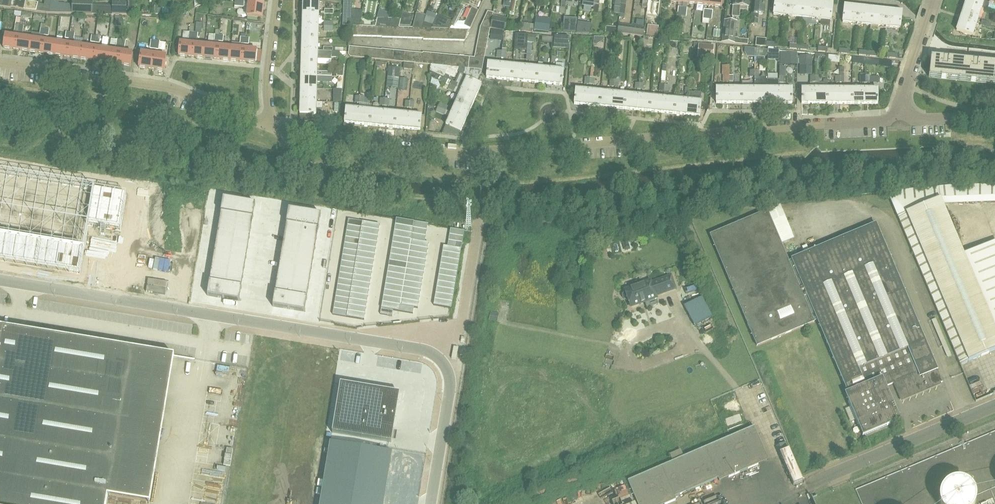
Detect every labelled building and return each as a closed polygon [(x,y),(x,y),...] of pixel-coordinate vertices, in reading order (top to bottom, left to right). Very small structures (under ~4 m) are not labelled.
[(26,0),(13,0),(12,8),(24,9),(26,0)] [(39,3),(39,2),(30,0),(26,0),(24,9),(37,11),(39,3)] [(52,1),(53,0),(46,0),(45,5),(39,3),(37,11),(50,12),(52,1)] [(113,1),(113,4),(113,13),(125,13),(133,14),(133,0),(126,0),(126,1),(113,1)] [(303,13),(319,14),(319,1),(303,0),(303,13)] [(342,25),(350,26),(352,11),(354,0),(345,0),(343,0),(342,25)] [(510,12),(515,13),(518,0),(512,0),(510,12)] [(621,8),(622,0),(615,0),(614,9),(614,13),(620,14),(621,8)] [(735,0),(734,0),(733,0),(732,16),(739,17),(740,10),(747,10),(748,9),(749,0),(735,0)] [(753,13),(752,13),(751,24),(758,25),(759,14),(764,15),(766,0),(754,0),(753,13)] [(790,0),(775,0),(773,15),(788,16),(790,0)] [(804,1),(796,0),(790,0),(788,16),(802,18),(804,1)] [(984,0),(967,0),(966,3),(981,8),(984,0)] [(72,13),(73,5),(59,4),(60,3),(52,1),(50,12),(50,13),(51,13),(72,13)] [(816,19),(818,2),(804,1),(802,18),(816,19)] [(73,5),(72,13),(92,14),(93,2),(73,2),(73,5)] [(818,2),(816,19),(831,21),(833,4),(818,2)] [(262,18),(264,5),(249,3),(247,16),(262,18)] [(977,22),(981,8),(966,3),(961,17),(977,22)] [(465,7),(461,5),(450,26),(455,28),(455,27),(465,7)] [(857,24),(859,7),(845,5),(843,22),(857,24)] [(871,25),(873,9),(859,7),(857,24),(871,25)] [(470,29),(478,11),(472,8),(464,26),(470,29)] [(886,27),(887,10),(873,9),(871,25),(871,30),(878,31),(879,26),(886,27)] [(887,10),(886,27),(900,28),(902,12),(887,10)] [(360,26),(362,12),(352,11),(350,26),(351,26),(356,26),(360,26)] [(487,12),(480,27),(490,29),(490,27),(492,16),(493,13),(487,12)] [(319,26),(319,14),(303,13),(302,26),(319,26)] [(411,26),(414,16),(403,13),(400,25),(411,26)] [(418,28),(422,28),(425,21),(426,16),(416,13),(416,16),(413,28),(418,28)] [(124,16),(123,16),(118,16),(116,15),(116,18),(115,22),(115,25),(123,26),(124,16)] [(444,29),(449,29),(452,22),(437,16),(433,25),(432,28),(434,28),(439,28),(444,29)] [(492,16),(490,27),(505,30),(507,19),(492,16)] [(973,35),(977,22),(961,17),(957,30),(973,36),(973,35)] [(377,27),(382,27),(387,27),(389,19),(377,18),(375,26),(377,27)] [(398,27),(400,19),(389,19),(387,27),(393,27),(398,27)] [(547,20),(537,19),(536,30),(546,31),(547,20)] [(748,39),(733,38),(735,22),(723,20),(721,42),(747,45),(748,39)] [(16,49),(20,25),(16,24),(14,36),(5,35),(3,48),(16,49)] [(630,34),(631,26),(619,24),(617,33),(630,34)] [(646,34),(650,35),(657,36),(658,26),(647,24),(646,34)] [(24,25),(20,25),(16,49),(29,51),(31,38),(22,37),(24,25)] [(318,39),(319,26),(302,26),(302,38),(318,39)] [(631,26),(630,34),(643,36),(644,27),(631,26)] [(617,31),(618,27),(606,27),(606,28),(606,34),(617,35),(617,31)] [(460,29),(460,41),(465,41),(468,31),(469,31),(469,29),(460,29)] [(490,29),(489,38),(501,39),(502,30),(490,29)] [(69,44),(71,32),(67,31),(65,43),(56,42),(54,55),(67,57),(69,44)] [(82,46),(73,44),(75,33),(71,32),(69,44),(67,57),(80,59),(82,46)] [(515,43),(528,44),(528,35),(516,34),(515,43)] [(93,60),(96,36),(92,35),(90,47),(82,46),(80,59),(93,60)] [(107,49),(99,48),(100,36),(96,36),(93,60),(105,62),(107,49)] [(568,47),(569,36),(554,36),(553,46),(568,47)] [(244,44),(245,37),(241,37),(239,48),(231,47),(230,60),(243,62),(244,49),(244,44)] [(604,39),(604,37),(594,37),(593,45),(596,45),(600,43),(604,41),(604,39)] [(29,51),(42,53),(44,40),(31,38),(29,51)] [(318,51),(318,39),(302,38),(302,51),(318,51)] [(756,46),(766,47),(767,42),(767,39),(756,38),(756,46)] [(120,49),(122,39),(118,39),(116,51),(107,49),(105,62),(118,64),(120,51),(120,49)] [(133,53),(124,52),(126,40),(122,39),(120,49),(120,51),(118,64),(131,66),(133,53)] [(54,55),(56,42),(44,40),(42,53),(54,55)] [(191,57),(193,44),(180,42),(178,55),(191,57)] [(204,58),(205,45),(193,44),(191,57),(204,58)] [(697,58),(714,59),(715,45),(698,44),(697,58)] [(217,59),(218,46),(205,45),(204,58),(217,59)] [(230,60),(231,47),(218,46),(217,59),(230,60)] [(773,50),(773,47),(768,47),(767,55),(779,56),(779,51),(779,50),(773,50)] [(754,57),(755,49),(745,48),(744,53),(747,57),(754,57)] [(764,57),(764,49),(755,48),(754,56),(764,57)] [(257,50),(244,49),(243,62),(256,63),(257,50)] [(301,63),(318,64),(318,59),(331,59),(331,57),(340,57),(340,52),(324,51),(318,51),(302,51),(301,63)] [(797,52),(779,51),(779,56),(779,64),(797,64),(797,52)] [(152,69),(154,54),(141,52),(139,67),(152,69)] [(475,53),(474,58),(482,70),(485,55),(475,53)] [(154,54),(152,69),(165,71),(167,56),(154,54)] [(812,55),(800,55),(800,67),(812,67),(812,55)] [(469,57),(468,68),(482,70),(474,58),(469,57)] [(944,78),(946,60),(931,58),(929,77),(944,78)] [(959,80),(960,61),(946,60),(944,78),(959,80)] [(973,81),(975,62),(960,61),(959,80),(973,81)] [(499,79),(501,64),(488,62),(487,78),(499,79)] [(988,83),(990,64),(975,62),(973,81),(988,83)] [(301,76),(317,76),(318,64),(301,63),(301,76)] [(447,66),(442,66),(437,65),(432,65),(430,64),(429,76),(446,84),(450,76),(453,78),(456,71),(477,80),(482,70),(468,68),(463,68),(458,67),(457,67),(453,67),(447,66)] [(512,80),(513,65),(501,64),(499,79),(512,80)] [(524,81),(526,66),(513,65),(512,80),(524,81)] [(537,83),(538,67),(526,66),(524,81),(537,83)] [(398,88),(400,68),(388,67),(387,78),(387,87),(398,88)] [(549,84),(551,69),(538,67),(537,83),(549,84)] [(551,69),(549,84),(562,85),(563,70),(551,69)] [(754,103),(767,103),(767,88),(759,88),(759,70),(754,70),(754,77),(754,88),(754,103)] [(301,76),(301,88),(317,89),(317,81),(317,76),(301,76)] [(408,83),(408,79),(400,78),(399,90),(407,91),(408,83)] [(463,86),(461,90),(476,97),(481,85),(466,78),(463,86)] [(767,80),(767,88),(767,103),(779,103),(779,88),(779,82),(779,80),(767,80)] [(317,101),(317,89),(301,88),(300,101),(317,101)] [(729,103),(729,88),(716,88),(716,103),(729,103)] [(742,103),(742,88),(729,88),(729,103),(742,103)] [(754,103),(754,88),(742,88),(742,103),(754,103)] [(786,88),(779,88),(779,103),(792,103),(792,88),(786,88)] [(815,103),(815,88),(802,88),(802,103),(815,103)] [(827,104),(827,88),(815,88),(815,103),(827,104)] [(840,104),(840,88),(827,88),(827,104),(840,104)] [(852,104),(852,88),(840,88),(840,104),(852,104)] [(865,104),(865,88),(852,88),(852,104),(865,104)] [(865,88),(865,104),(878,104),(878,88),(865,88)] [(587,105),(589,90),(576,89),(574,104),(587,105)] [(476,97),(461,90),(456,102),(471,108),(476,97)] [(600,106),(601,91),(589,90),(587,105),(600,106)] [(612,108),(614,92),(601,91),(600,106),(612,108)] [(625,109),(626,94),(614,92),(612,108),(625,109)] [(664,95),(663,97),(662,112),(674,114),(676,99),(669,98),(669,92),(664,92),(664,95)] [(689,94),(688,100),(687,115),(700,116),(701,96),(694,95),(694,93),(689,92),(689,94)] [(637,110),(638,95),(626,94),(625,109),(637,110)] [(649,111),(651,96),(638,95),(637,110),(649,111)] [(662,112),(663,97),(651,96),(649,111),(662,112)] [(687,115),(688,100),(676,99),(674,114),(687,115)] [(316,114),(317,101),(300,101),(300,114),(316,114)] [(466,120),(471,108),(456,102),(451,113),(466,120)] [(357,124),(359,109),(346,107),(345,123),(357,124)] [(370,125),(371,110),(359,109),(357,124),(370,125)] [(382,126),(384,111),(371,110),(370,125),(382,126)] [(395,128),(396,112),(384,111),(382,126),(395,128)] [(407,129),(409,114),(396,112),(395,128),(407,129)] [(461,131),(466,120),(451,113),(446,125),(461,131)] [(409,114),(407,129),(420,130),(422,115),(409,114)] [(201,163),(203,150),(194,149),(192,162),(201,163)] [(127,194),(0,173),(0,261),(80,274),(88,225),(121,231),(127,194)] [(223,199),(207,296),(239,301),(255,204),(223,199)] [(960,365),(994,350),(994,331),(940,199),(898,217),(960,365)] [(289,209),(273,306),(305,312),(321,215),(289,209)] [(845,393),(863,436),(900,420),(886,386),(893,383),(900,400),(943,382),(876,224),(791,259),(792,260),(788,262),(767,211),(710,235),(757,346),(814,322),(814,321),(817,320),(848,392),(845,393)] [(348,219),(333,315),(364,320),(380,225),(348,219)] [(396,219),(381,314),(392,316),(393,310),(413,313),(414,308),(418,308),(429,243),(425,242),(428,224),(396,219)] [(444,245),(434,305),(452,308),(464,230),(450,228),(448,246),(444,245)] [(633,287),(625,290),(625,292),(624,293),(623,295),(623,297),(624,299),(626,300),(628,300),(631,307),(656,297),(655,294),(661,292),(661,294),(676,288),(671,276),(657,281),(658,283),(652,285),(651,281),(642,284),(640,283),(638,282),(636,282),(634,283),(633,285),(633,287)] [(497,322),(499,313),(491,312),(489,320),(497,322)] [(108,495),(132,349),(173,356),(195,360),(195,359),(2,328),(0,327),(0,503),(106,503),(108,495)] [(337,399),(332,432),(391,442),(396,409),(399,393),(340,383),(338,399),(337,399)] [(628,481),(638,503),(666,503),(676,499),(675,496),(718,478),(719,481),(769,460),(754,427),(628,481)] [(789,448),(779,453),(793,485),(803,481),(789,448)] [(321,503),(383,503),(390,464),(329,454),(321,503)] [(937,503),(972,503),(972,498),(971,492),(967,487),(962,484),(956,482),(949,483),(944,485),(940,490),(937,496),(937,502),(937,503)]
